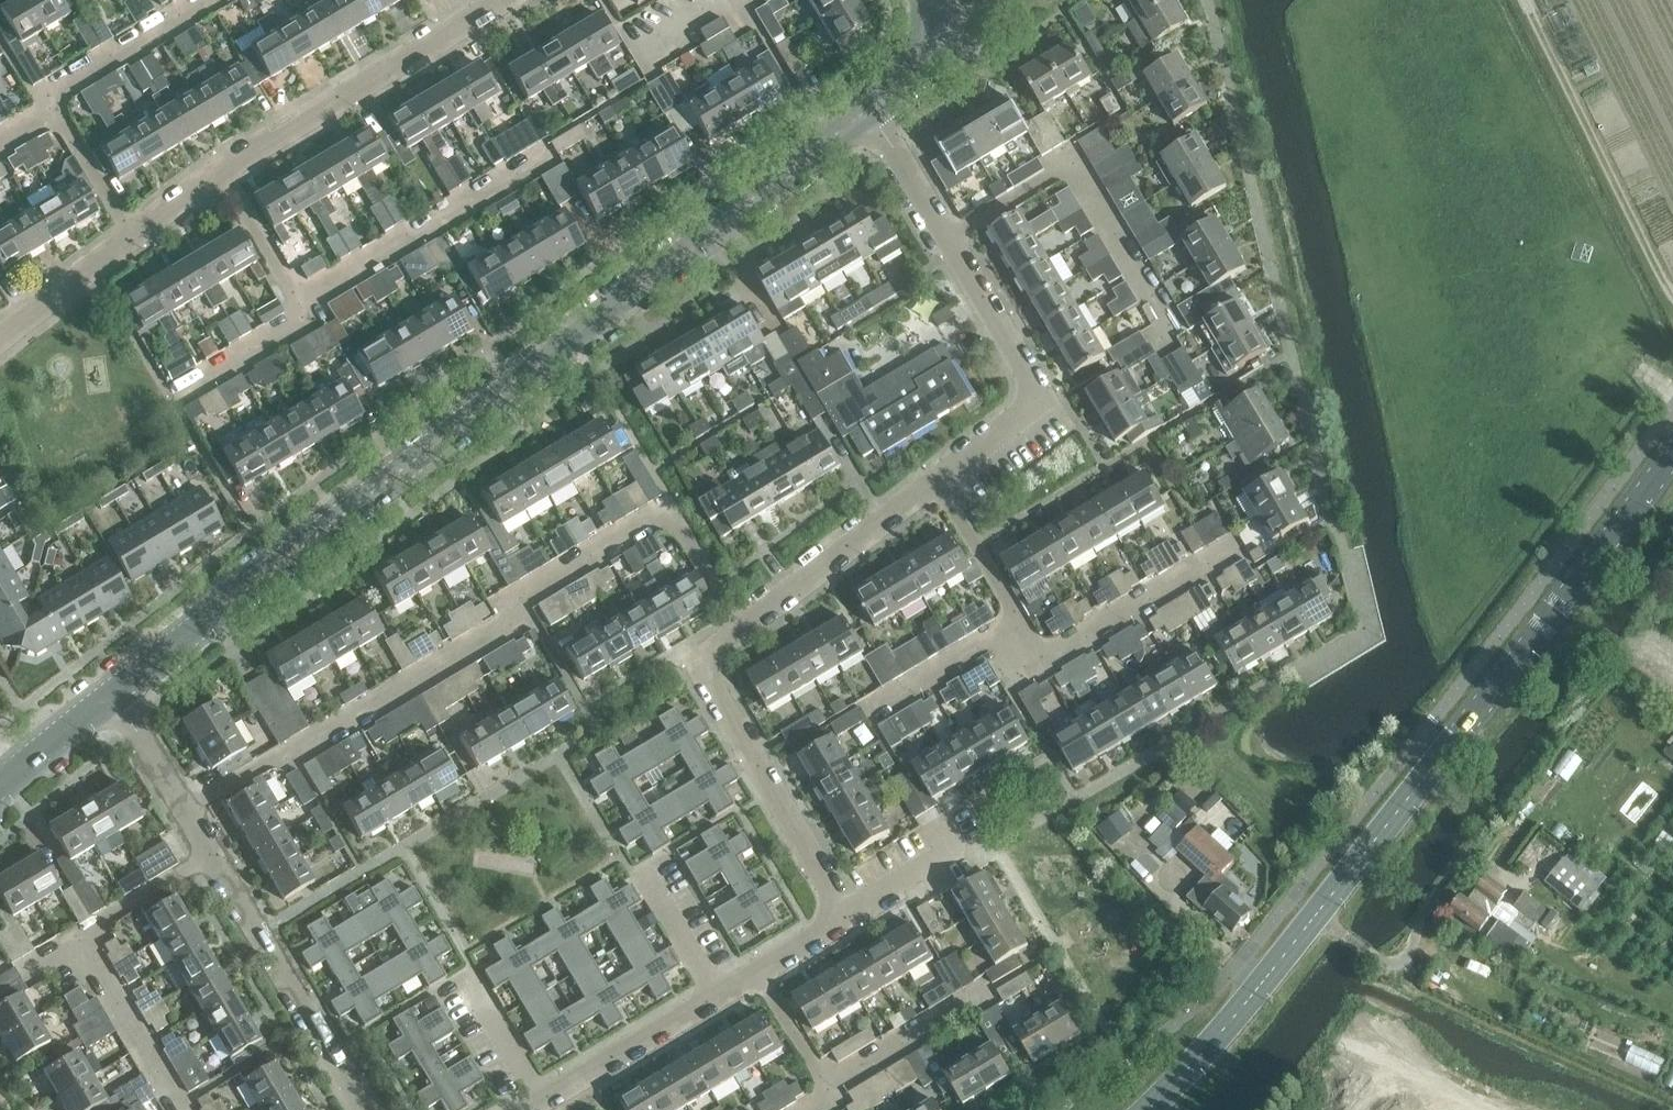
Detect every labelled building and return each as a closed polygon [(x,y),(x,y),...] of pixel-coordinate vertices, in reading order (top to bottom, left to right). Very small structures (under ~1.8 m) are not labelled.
[(21,45),(45,31),(26,0),(18,0),(0,11),(11,29),(1,35),(32,87),(44,80),(27,50),(25,51),(21,45)] [(45,31),(69,16),(59,0),(26,0),(45,31)] [(147,18),(146,16),(139,4),(136,0),(131,0),(123,5),(135,25),(147,18)] [(139,4),(146,16),(154,11),(148,0),(146,0),(139,4)] [(338,39),(314,0),(304,0),(312,12),(296,21),(315,53),(338,39)] [(360,26),(345,0),(332,0),(326,3),(324,0),(314,0),(338,39),(360,26)] [(360,26),(376,16),(375,15),(379,13),(380,14),(383,12),(376,0),(345,0),(360,26)] [(403,0),(376,0),(383,12),(386,10),(386,9),(389,7),(390,8),(403,0)] [(853,0),(807,0),(819,21),(853,0)] [(834,45),(868,25),(856,4),(857,4),(855,0),(854,1),(853,0),(819,21),(834,45)] [(1139,19),(1171,0),(1121,0),(1126,7),(1130,5),(1139,19)] [(1137,41),(1144,37),(1150,47),(1188,24),(1174,0),(1171,0),(1139,19),(1128,26),(1137,41)] [(772,42),(783,35),(766,5),(754,13),(772,42)] [(101,46),(112,39),(95,10),(83,16),(101,46)] [(292,66),(315,53),(296,21),(281,30),(272,15),(264,19),(292,66)] [(90,53),(101,46),(83,16),(72,23),(90,53)] [(584,25),(584,26),(580,29),(580,28),(577,30),(605,76),(612,72),(603,56),(618,47),(600,16),(584,25)] [(706,42),(728,29),(722,18),(699,31),(706,42)] [(241,54),(246,63),(260,85),(292,66),(264,19),(257,24),(266,39),(241,54)] [(196,54),(208,47),(196,27),(185,34),(196,54)] [(706,59),(735,41),(728,29),(706,42),(699,47),(706,59)] [(574,32),(570,35),(570,34),(554,43),(573,74),(588,65),(597,81),(605,76),(577,30),(573,31),(574,32)] [(1091,48),(1100,43),(1092,32),(1084,37),(1091,48)] [(185,61),(196,54),(185,34),(173,41),(185,61)] [(793,77),(805,70),(787,40),(775,48),(793,77)] [(538,52),(539,53),(535,56),(534,55),(531,57),(559,103),(567,99),(557,83),(573,74),(554,43),(538,52)] [(1098,60),(1107,55),(1100,43),(1091,48),(1098,60)] [(1071,44),(1047,59),(1067,93),(1066,93),(1069,98),(1080,92),(1077,87),(1092,78),(1071,44)] [(780,97),(774,88),(785,81),(767,52),(756,58),(759,64),(735,78),(755,112),(780,97)] [(152,82),(163,75),(151,55),(140,62),(152,82)] [(1144,76),(1159,101),(1193,81),(1178,56),(1144,76)] [(528,59),(529,59),(525,62),(524,61),(508,70),(527,102),(542,92),(552,108),(559,103),(531,57),(528,59)] [(1067,93),(1047,59),(1022,74),(1045,113),(1056,106),(1053,101),(1066,93),(1067,93)] [(143,93),(154,86),(152,82),(140,62),(129,69),(143,93)] [(204,67),(232,113),(235,111),(234,110),(239,107),(240,109),(255,100),(250,91),(260,85),(246,63),(221,78),(211,62),(204,67)] [(463,75),(463,76),(460,78),(459,77),(456,79),(484,125),(491,121),(482,105),(498,96),(479,65),(463,75)] [(206,87),(191,96),(209,127),(225,118),(224,116),(228,113),(229,115),(232,113),(204,67),(197,71),(206,87)] [(93,86),(101,99),(123,86),(115,73),(93,86)] [(731,126),(711,92),(706,84),(683,98),(668,73),(657,80),(674,109),(685,103),(707,141),(731,126)] [(1118,93),(1129,86),(1133,84),(1127,74),(1112,83),(1118,93)] [(731,126),(755,112),(735,78),(711,92),(731,126)] [(453,81),(453,82),(449,84),(449,83),(433,92),(452,123),(467,114),(476,130),(484,125),(456,79),(453,81)] [(663,116),(674,109),(657,80),(645,86),(663,116)] [(623,82),(617,81),(610,84),(617,95),(627,88),(623,82)] [(1159,101),(1174,126),(1207,105),(1193,81),(1159,101)] [(113,121),(101,99),(93,86),(81,93),(93,113),(100,115),(115,141),(99,150),(118,181),(135,171),(134,170),(138,167),(139,169),(141,167),(113,121)] [(166,89),(159,94),(187,140),(190,138),(189,137),(193,134),(194,136),(209,127),(191,96),(175,105),(166,89)] [(418,102),(418,103),(415,105),(414,104),(411,106),(439,152),(446,148),(437,133),(452,123),(433,92),(418,102)] [(187,140),(159,94),(151,98),(160,114),(145,123),(164,154),(180,144),(179,143),(183,140),(184,142),(187,140)] [(1109,116),(1120,110),(1111,95),(1100,101),(1109,116)] [(1029,135),(1029,134),(1042,157),(1053,150),(1035,120),(1025,126),(1008,97),(1007,98),(1008,99),(984,113),(1005,147),(1009,155),(1018,149),(1014,142),(1028,133),(1029,135)] [(18,111),(11,99),(2,104),(9,116),(18,111)] [(0,101),(0,125),(11,119),(9,116),(2,104),(0,101)] [(408,108),(408,109),(405,111),(404,110),(388,120),(397,135),(387,141),(397,157),(403,168),(414,162),(408,150),(422,142),(438,167),(433,170),(448,194),(459,187),(445,163),(439,152),(411,106),(408,108)] [(603,124),(615,118),(609,108),(598,115),(603,124)] [(994,164),(990,156),(1005,147),(984,113),(960,127),(980,161),(985,169),(994,164)] [(1053,150),(1065,143),(1047,113),(1035,120),(1053,150)] [(525,121),(538,142),(546,138),(549,136),(537,114),(525,121)] [(121,116),(113,121),(141,167),(145,165),(144,164),(148,161),(149,163),(164,154),(145,123),(130,132),(121,116)] [(502,135),(515,156),(538,142),(525,121),(502,135)] [(557,155),(586,138),(579,126),(550,144),(557,155)] [(935,141),(957,177),(961,184),(970,178),(965,171),(980,161),(960,127),(937,141),(936,140),(935,141)] [(647,143),(667,177),(692,162),(671,128),(647,143)] [(1109,141),(1104,134),(1101,129),(1078,143),(1086,155),(1109,141)] [(1170,141),(1180,135),(1177,130),(1167,136),(1170,141)] [(350,144),(349,143),(346,145),(374,192),(380,203),(395,226),(406,219),(392,196),(388,198),(372,172),(397,157),(387,141),(385,137),(376,142),(369,131),(353,141),(353,142),(350,144)] [(1214,161),(1212,158),(1210,159),(1197,137),(1193,140),(1189,133),(1173,143),(1177,150),(1162,158),(1169,170),(1162,174),(1170,187),(1177,183),(1212,162),(1214,161)] [(54,149),(47,136),(38,142),(45,154),(54,149)] [(45,154),(38,142),(36,139),(25,146),(38,167),(49,160),(45,154)] [(493,166),(504,159),(492,140),(481,147),(493,166)] [(1086,155),(1093,167),(1116,153),(1109,141),(1086,155)] [(623,157),(644,191),(667,177),(647,143),(623,157)] [(342,190),(357,181),(373,207),(369,210),(383,233),(395,226),(380,203),(374,192),(346,145),(343,147),(343,148),(339,150),(339,149),(323,159),(342,190)] [(26,174),(38,167),(25,146),(14,152),(15,155),(23,167),(26,174)] [(1124,168),(1137,161),(1128,146),(1116,153),(1093,167),(1100,179),(1123,165),(1124,168)] [(7,160),(14,172),(23,167),(15,155),(7,160)] [(459,187),(470,180),(456,156),(445,163),(459,187)] [(70,190),(56,198),(74,228),(80,224),(79,223),(84,220),(85,222),(99,214),(87,195),(93,191),(72,157),(64,163),(61,175),(70,190)] [(644,191),(623,157),(599,171),(620,205),(644,191)] [(303,171),(301,172),(329,219),(336,214),(327,199),(342,190),(323,159),(307,168),(308,169),(304,172),(303,171)] [(1014,189),(1044,171),(1038,159),(1007,178),(1014,189)] [(1114,202),(1137,188),(1131,179),(1143,172),(1137,161),(1124,168),(1130,177),(1107,191),(1114,202)] [(1214,161),(1212,162),(1177,183),(1192,208),(1227,187),(1214,165),(1216,164),(1214,161)] [(599,171),(575,185),(563,164),(552,171),(569,200),(580,194),(595,220),(620,205),(599,171)] [(1130,177),(1124,168),(1123,165),(1100,179),(1107,191),(1130,177)] [(949,167),(937,174),(943,184),(955,176),(949,167)] [(558,207),(569,200),(552,171),(540,178),(558,207)] [(312,208),(321,223),(330,238),(326,240),(338,261),(349,254),(337,234),(329,219),(301,172),(297,175),(298,175),(294,178),(293,177),(278,186),(297,217),(312,208)] [(977,211),(1007,193),(1001,182),(971,200),(977,211)] [(278,186),(263,195),(263,196),(260,198),(259,198),(255,200),(284,246),(291,242),(282,226),(297,217),(278,186)] [(1069,188),(1056,196),(1061,205),(1027,226),(1019,213),(989,231),(1004,255),(1034,237),(1058,223),(1082,209),(1069,188)] [(32,212),(50,242),(57,238),(56,237),(60,234),(61,236),(74,228),(56,198),(53,193),(44,198),(47,203),(32,212)] [(501,213),(515,205),(509,196),(496,204),(501,213)] [(1136,239),(1159,225),(1145,202),(1122,216),(1129,228),(1136,239)] [(488,221),(501,213),(496,204),(483,212),(488,221)] [(876,204),(843,224),(865,260),(875,254),(881,263),(903,249),(876,204)] [(1088,220),(1082,209),(1058,223),(1064,235),(1088,220)] [(27,257),(43,247),(42,245),(46,243),(47,244),(50,242),(32,212),(9,226),(27,257)] [(539,226),(559,260),(583,246),(563,212),(539,226)] [(1165,237),(1142,250),(1149,262),(1180,244),(1179,242),(1182,240),(1197,264),(1231,244),(1228,239),(1225,241),(1223,238),(1226,236),(1216,220),(1204,227),(1198,217),(1188,223),(1177,229),(1173,232),(1165,237)] [(1159,225),(1165,237),(1173,232),(1177,229),(1171,218),(1159,225)] [(1094,230),(1088,220),(1075,228),(1081,237),(1094,230)] [(865,260),(843,224),(821,237),(843,273),(865,260)] [(1142,250),(1165,237),(1159,225),(1136,239),(1142,250)] [(27,257),(9,226),(0,231),(0,267),(2,271),(19,261),(18,259),(22,257),(23,258),(27,257)] [(535,274),(559,260),(539,226),(515,240),(535,274)] [(348,227),(337,234),(349,254),(361,247),(348,227)] [(216,246),(234,277),(249,268),(258,284),(266,280),(239,232),(235,235),(236,236),(232,238),(231,237),(216,246)] [(1084,244),(1090,253),(1103,245),(1098,236),(1084,244)] [(822,286),(843,273),(821,237),(813,242),(810,238),(798,246),(800,249),(822,286)] [(1048,261),(1034,237),(1004,255),(1018,279),(1048,261)] [(425,247),(437,267),(448,261),(435,240),(425,247)] [(511,289),(535,274),(515,240),(491,255),(511,289)] [(1218,299),(1236,288),(1230,278),(1245,268),(1236,252),(1233,254),(1231,250),(1234,249),(1231,244),(1197,264),(1211,288),(1177,308),(1184,320),(1214,301),(1218,299)] [(1086,271),(1110,256),(1103,245),(1090,253),(1079,259),(1086,271)] [(193,259),(220,306),(228,302),(219,286),(234,277),(216,246),(200,255),(201,256),(197,258),(196,257),(193,259)] [(787,257),(778,262),(800,299),(822,286),(800,249),(798,246),(785,253),(787,257)] [(437,267),(425,247),(399,262),(411,283),(437,267)] [(511,289),(491,255),(475,264),(472,258),(452,270),(472,304),(484,298),(487,303),(511,289)] [(1110,256),(1086,271),(1093,282),(1103,276),(1117,268),(1110,256)] [(307,280),(326,268),(320,257),(300,269),(307,280)] [(213,310),(220,306),(193,259),(190,261),(190,262),(187,264),(186,263),(170,272),(188,304),(204,295),(213,310)] [(1018,279),(1032,303),(1062,285),(1048,261),(1018,279)] [(756,276),(784,321),(806,308),(800,299),(778,262),(756,276)] [(403,279),(396,267),(388,272),(394,284),(403,279)] [(1117,268),(1103,276),(1109,285),(1122,277),(1117,268)] [(375,276),(387,297),(398,291),(394,284),(388,272),(386,270),(375,276)] [(147,285),(175,332),(182,328),(173,313),(188,304),(170,272),(154,282),(155,283),(151,285),(150,284),(147,285)] [(387,297),(375,276),(364,283),(372,297),(376,304),(387,297)] [(363,302),(372,297),(364,283),(355,288),(363,302)] [(1118,300),(1131,292),(1126,283),(1113,291),(1118,300)] [(888,300),(896,295),(889,284),(881,288),(888,300)] [(144,288),(144,289),(141,291),(140,290),(124,299),(142,330),(158,321),(167,337),(175,332),(147,285),(144,288)] [(1077,309),(1062,285),(1032,303),(1046,327),(1077,309)] [(873,309),(881,304),(888,300),(881,288),(866,297),(873,309)] [(1204,322),(1219,347),(1252,326),(1238,302),(1243,299),(1236,288),(1218,299),(1214,301),(1184,320),(1191,330),(1204,322)] [(351,290),(339,298),(351,319),(364,311),(351,290)] [(1118,300),(1107,307),(1114,318),(1138,304),(1131,292),(1118,300)] [(931,296),(920,304),(930,319),(941,312),(931,296)] [(453,297),(428,311),(449,345),(473,331),(453,297)] [(339,298),(327,305),(336,320),(339,326),(340,325),(351,319),(339,298)] [(860,302),(839,314),(846,326),(867,313),(860,302)] [(262,327),(283,315),(276,304),(256,315),(262,327)] [(765,358),(763,344),(766,342),(764,340),(744,306),(722,319),(749,365),(751,367),(765,358)] [(1046,327),(1061,351),(1091,332),(1077,309),(1046,327)] [(425,360),(449,345),(428,311),(405,326),(425,360)] [(240,340),(251,333),(240,313),(228,319),(240,340)] [(838,331),(846,326),(839,314),(831,319),(838,331)] [(228,346),(240,340),(228,319),(217,326),(228,346)] [(736,372),(749,365),(722,319),(700,332),(722,368),(728,378),(736,372)] [(339,326),(336,320),(325,326),(337,347),(349,341),(340,325),(339,326)] [(327,354),(337,347),(325,326),(314,333),(327,354)] [(381,340),(401,374),(425,360),(405,326),(381,340)] [(1252,326),(1219,347),(1212,351),(1227,375),(1267,351),(1252,326)] [(795,365),(798,364),(813,354),(797,328),(779,339),(789,355),(795,365)] [(700,332),(679,345),(701,381),(722,368),(700,332)] [(1106,357),(1091,332),(1061,351),(1075,375),(1106,357)] [(327,354),(314,333),(303,339),(315,360),(327,354)] [(779,339),(775,333),(764,340),(766,342),(763,344),(775,364),(789,355),(779,339)] [(1115,364),(1118,362),(1147,345),(1140,333),(1108,352),(1115,364)] [(303,339),(289,347),(301,368),(315,360),(303,339)] [(371,387),(367,380),(370,377),(377,388),(401,374),(381,340),(356,354),(357,355),(345,362),(347,366),(359,386),(363,392),(371,387)] [(194,366),(181,343),(167,351),(172,361),(162,367),(170,380),(194,366)] [(1124,374),(1156,355),(1150,343),(1147,345),(1118,362),(1124,374)] [(679,345),(658,358),(679,394),(701,381),(679,345)] [(1192,389),(1204,382),(1183,348),(1172,355),(1192,389)] [(826,362),(819,351),(798,364),(807,378),(827,413),(843,439),(849,435),(863,458),(875,451),(879,457),(939,421),(938,419),(973,398),(950,361),(943,366),(934,350),(882,381),(884,386),(876,391),(873,386),(862,393),(852,376),(854,374),(841,353),(826,362)] [(287,352),(278,357),(285,369),(294,364),(287,352)] [(289,376),(285,369),(278,357),(277,355),(265,361),(277,382),(289,376)] [(795,365),(789,355),(775,364),(774,365),(782,378),(788,389),(792,387),(807,378),(798,364),(795,365)] [(1181,396),(1192,389),(1172,355),(1161,362),(1181,396)] [(646,414),(679,394),(658,358),(624,378),(646,414)] [(265,361),(254,368),(256,371),(262,382),(266,389),(277,382),(265,361)] [(359,386),(347,366),(336,373),(342,383),(342,382),(348,392),(353,390),(359,386)] [(253,387),(262,382),(256,371),(247,376),(253,387)] [(1101,418),(1133,399),(1119,374),(1086,394),(1101,418)] [(249,388),(241,375),(228,382),(230,385),(236,396),(249,388)] [(338,431),(339,430),(340,432),(343,429),(343,428),(363,416),(348,392),(342,382),(342,383),(330,390),(323,378),(311,385),(318,397),(338,431)] [(782,378),(768,387),(774,398),(788,389),(782,378)] [(813,421),(827,413),(807,378),(792,387),(813,421)] [(228,382),(217,389),(229,410),(241,403),(237,397),(236,396),(230,385),(228,382)] [(229,410),(217,389),(206,395),(208,398),(214,410),(218,416),(229,410)] [(1234,440),(1275,416),(1260,391),(1229,409),(1224,401),(1214,407),(1217,412),(1215,414),(1231,442),(1234,440)] [(1153,432),(1140,409),(1151,402),(1145,392),(1133,399),(1101,418),(1115,443),(1127,436),(1132,444),(1153,432)] [(747,409),(755,405),(748,393),(740,398),(747,409)] [(318,397),(294,411),(315,445),(316,446),(319,444),(319,443),(338,431),(318,397)] [(205,415),(214,410),(208,398),(199,403),(205,415)] [(739,414),(747,409),(740,398),(732,402),(739,414)] [(294,411),(270,425),(291,459),(292,460),(295,458),(295,457),(315,445),(294,411)] [(758,428),(766,423),(759,411),(751,416),(758,428)] [(750,432),(758,428),(751,416),(743,421),(750,432)] [(1275,416),(1234,440),(1243,455),(1240,457),(1246,467),(1289,441),(1275,416)] [(704,435),(712,431),(705,419),(697,424),(704,435)] [(1199,429),(1193,419),(1184,425),(1189,434),(1193,440),(1202,434),(1199,429)] [(600,421),(575,435),(596,469),(620,455),(600,421)] [(696,440),(704,435),(697,424),(689,428),(696,440)] [(270,425),(247,439),(267,473),(268,474),(272,472),(271,471),(291,459),(270,425)] [(819,431),(797,444),(819,481),(841,467),(819,431)] [(572,484),(596,469),(575,435),(551,450),(572,484)] [(770,448),(775,457),(797,493),(819,481),(797,444),(792,435),(770,448)] [(715,453),(723,449),(716,437),(708,442),(715,453)] [(243,488),(244,487),(245,488),(248,486),(247,485),(267,473),(247,439),(224,453),(221,448),(210,455),(226,483),(236,477),(243,488)] [(707,458),(715,453),(708,442),(700,446),(707,458)] [(770,448),(749,461),(776,506),(797,493),(775,457),(770,448)] [(548,498),(572,484),(551,450),(528,464),(548,498)] [(660,496),(634,453),(621,460),(635,483),(648,504),(660,496)] [(160,474),(173,466),(169,459),(155,467),(160,474)] [(732,483),(754,519),(776,506),(749,461),(727,474),(732,483)] [(524,512),(548,498),(528,464),(504,478),(524,512)] [(146,483),(160,474),(155,467),(142,476),(146,483)] [(1279,473),(1267,480),(1262,471),(1240,484),(1245,493),(1244,493),(1259,518),(1295,496),(1297,495),(1287,479),(1284,482),(1279,473)] [(1142,475),(1121,488),(1141,522),(1165,507),(1145,473),(1143,474),(1142,472),(1140,473),(1142,475)] [(1224,493),(1234,487),(1228,477),(1218,483),(1224,493)] [(488,527),(504,555),(518,546),(513,537),(507,535),(501,526),(524,512),(504,478),(480,493),(488,506),(478,512),(488,527)] [(750,514),(753,520),(754,519),(732,483),(722,489),(716,480),(694,494),(721,539),(744,525),(741,520),(750,514)] [(635,483),(624,490),(636,511),(648,504),(635,483)] [(114,501),(128,493),(124,486),(110,494),(114,501)] [(1118,486),(1117,487),(1118,489),(1111,493),(1109,490),(1095,498),(1097,502),(1117,536),(1141,522),(1121,488),(1120,488),(1118,486)] [(199,540),(222,526),(200,489),(177,503),(199,540)] [(612,497),(625,518),(636,511),(624,490),(612,497)] [(101,510),(114,501),(110,494),(96,503),(101,510)] [(1281,538),(1282,539),(1284,538),(1283,536),(1308,522),(1295,500),(1297,499),(1295,496),(1259,518),(1274,542),(1281,538)] [(612,522),(613,524),(625,518),(612,497),(601,504),(605,510),(612,522)] [(1095,500),(1093,501),(1094,503),(1073,516),(1093,550),(1117,536),(1097,502),(1096,502),(1095,500)] [(199,540),(177,503),(154,517),(177,554),(199,540)] [(603,527),(612,522),(605,510),(596,515),(603,527)] [(15,530),(22,526),(14,512),(7,516),(15,530)] [(1229,533),(1217,512),(1205,520),(1217,540),(1229,533)] [(70,528),(83,520),(79,513),(65,521),(70,528)] [(1073,516),(1072,517),(1071,514),(1069,515),(1070,518),(1063,522),(1061,518),(1047,526),(1070,564),(1093,550),(1073,516)] [(519,581),(507,560),(504,555),(488,527),(478,533),(469,517),(468,518),(466,516),(464,517),(466,519),(445,532),(465,566),(487,553),(508,587),(519,581)] [(177,554),(154,517),(132,530),(154,567),(177,554)] [(588,539),(587,536),(580,525),(576,519),(565,525),(577,546),(588,539)] [(580,525),(587,536),(595,531),(588,520),(580,525)] [(1217,540),(1205,520),(1193,527),(1206,547),(1217,540)] [(56,536),(70,528),(65,521),(52,529),(56,536)] [(553,532),(557,539),(566,553),(577,546),(565,525),(553,532)] [(1046,579),(1070,564),(1047,526),(1049,530),(1048,531),(1047,528),(1045,529),(1047,532),(1026,544),(1046,579)] [(1206,547),(1193,527),(1181,534),(1194,555),(1206,547)] [(154,567),(132,530),(108,544),(131,581),(154,567)] [(441,580),(465,566),(445,532),(444,533),(443,530),(441,531),(442,534),(421,546),(441,580)] [(36,549),(44,544),(50,540),(45,533),(32,541),(35,546),(36,549)] [(947,537),(926,550),(947,584),(962,575),(970,586),(984,577),(973,559),(967,563),(951,535),(949,536),(948,534),(946,535),(947,537)] [(557,539),(549,544),(555,555),(557,558),(566,553),(557,539)] [(660,594),(678,624),(703,609),(696,597),(706,591),(695,573),(671,587),(653,556),(661,551),(654,539),(646,545),(644,542),(633,548),(645,569),(660,594)] [(1172,548),(1168,542),(1157,548),(1169,569),(1180,562),(1179,560),(1172,548)] [(1046,579),(1026,544),(1025,545),(1023,543),(1021,544),(1023,546),(1001,559),(1021,593),(1046,579)] [(1172,548),(1179,560),(1187,554),(1181,543),(1172,548)] [(36,549),(35,546),(30,562),(38,564),(44,544),(36,549)] [(397,560),(417,594),(441,580),(421,546),(420,547),(419,544),(417,545),(418,548),(397,560)] [(529,547),(517,554),(530,574),(541,568),(532,553),(529,547)] [(1255,563),(1266,556),(1260,547),(1249,554),(1255,563)] [(541,548),(532,553),(541,568),(550,562),(541,548)] [(645,569),(633,548),(622,555),(634,576),(645,569)] [(923,598),(947,584),(926,550),(926,551),(924,548),(923,549),(924,552),(917,556),(915,551),(901,559),(904,564),(903,564),(923,598)] [(1156,573),(1158,576),(1169,569),(1157,548),(1146,555),(1150,562),(1156,573)] [(52,568),(56,552),(48,550),(44,566),(52,568)] [(13,575),(0,554),(0,583),(13,575)] [(519,581),(530,574),(517,554),(507,560),(519,581)] [(1276,574),(1288,566),(1281,555),(1269,562),(1276,574)] [(388,566),(386,562),(372,570),(374,574),(373,575),(393,609),(417,594),(397,560),(396,561),(395,559),(393,560),(395,562),(388,566)] [(1258,580),(1245,559),(1234,566),(1247,587),(1258,580)] [(108,560),(84,574),(107,611),(130,597),(108,560)] [(900,566),(879,579),(899,613),(923,598),(903,564),(902,565),(901,562),(899,563),(900,566)] [(1141,567),(1148,578),(1156,573),(1150,562),(1141,567)] [(1247,587),(1234,566),(1223,572),(1225,575),(1232,587),(1236,593),(1247,587)] [(607,568),(598,573),(605,584),(614,579),(607,568)] [(597,570),(586,577),(598,598),(609,591),(605,584),(598,573),(597,570)] [(1122,597),(1133,591),(1131,588),(1124,577),(1121,570),(1109,577),(1122,597)] [(1317,570),(1283,590),(1308,632),(1309,631),(1311,634),(1312,633),(1311,630),(1333,617),(1322,599),(1331,594),(1317,570)] [(1133,571),(1124,577),(1131,588),(1140,583),(1133,571)] [(84,574),(62,587),(84,624),(107,611),(84,574)] [(13,575),(0,583),(0,613),(14,605),(15,606),(27,598),(13,575)] [(1223,592),(1232,587),(1225,575),(1216,580),(1223,592)] [(574,612),(598,598),(586,577),(562,591),(574,612)] [(875,627),(899,613),(879,579),(878,579),(877,577),(875,578),(876,580),(855,593),(864,609),(863,610),(865,614),(867,613),(875,627)] [(1110,604),(1122,597),(1109,577),(1098,583),(1102,590),(1109,601),(1110,604)] [(1210,584),(1202,589),(1208,600),(1217,595),(1210,584)] [(1200,586),(1189,593),(1201,614),(1212,607),(1208,600),(1202,589),(1200,586)] [(38,601),(45,613),(46,613),(61,638),(84,624),(62,587),(38,601)] [(1102,590),(1093,595),(1100,606),(1109,601),(1102,590)] [(1260,604),(1264,612),(1285,646),(1287,648),(1288,647),(1287,645),(1308,632),(1283,590),(1260,604)] [(550,626),(562,619),(574,612),(562,591),(537,606),(550,626)] [(1190,620),(1201,614),(1189,593),(1178,599),(1190,620)] [(633,601),(637,608),(655,638),(662,633),(664,637),(679,628),(677,625),(678,624),(660,594),(647,602),(643,595),(633,601)] [(1074,626),(1085,619),(1084,616),(1077,605),(1073,598),(1062,605),(1074,626)] [(359,602),(338,615),(358,649),(383,634),(362,600),(361,601),(359,599),(358,600),(359,602)] [(1178,599),(1167,606),(1180,626),(1190,620),(1178,599)] [(1086,600),(1077,605),(1084,616),(1092,611),(1086,600)] [(482,623),(480,621),(473,609),(469,603),(458,609),(471,630),(482,623)] [(482,604),(473,609),(480,621),(489,615),(482,604)] [(974,604),(963,611),(975,632),(987,625),(985,622),(978,611),(974,604)] [(20,650),(26,625),(15,606),(14,605),(0,613),(0,639),(5,646),(20,650)] [(1063,632),(1074,626),(1062,605),(1050,612),(1054,618),(1061,630),(1063,632)] [(987,606),(978,611),(985,622),(993,617),(987,606)] [(1156,612),(1158,615),(1164,627),(1168,633),(1180,626),(1167,606),(1156,612)] [(637,608),(613,622),(631,652),(655,638),(637,608)] [(459,637),(471,630),(458,609),(447,616),(451,623),(458,634),(459,637)] [(964,638),(975,632),(963,611),(952,618),(956,624),(962,636),(964,638)] [(1261,660),(1263,662),(1265,661),(1263,659),(1285,646),(1264,612),(1240,626),(1261,660)] [(35,654),(61,638),(46,613),(45,613),(26,625),(20,650),(35,654)] [(334,663),(358,649),(338,615),(337,615),(336,613),(334,614),(335,616),(314,629),(334,663)] [(1164,627),(1158,615),(1149,620),(1156,632),(1164,627)] [(841,620),(819,633),(840,667),(864,652),(844,618),(842,619),(841,617),(839,618),(841,620)] [(1054,618),(1046,623),(1052,635),(1061,630),(1054,618)] [(589,636),(607,666),(611,664),(610,663),(614,660),(615,662),(631,652),(613,622),(599,630),(595,622),(584,629),(589,636)] [(449,639),(458,634),(451,623),(442,628),(449,639)] [(1240,626),(1227,634),(1220,623),(1204,633),(1211,645),(1217,642),(1236,675),(1238,674),(1239,676),(1241,675),(1240,673),(1261,660),(1240,626)] [(956,624),(947,629),(954,641),(962,636),(956,624)] [(1140,641),(1149,636),(1142,625),(1133,630),(1140,641)] [(312,630),(290,643),(311,677),(334,663),(314,629),(313,629),(312,627),(310,628),(312,630)] [(1133,630),(1132,627),(1121,634),(1133,654),(1143,648),(1144,648),(1140,641),(1133,630)] [(433,649),(427,638),(423,631),(411,638),(424,658),(435,652),(433,649)] [(816,681),(840,667),(819,633),(817,631),(816,632),(817,634),(796,647),(816,681)] [(433,649),(442,644),(435,633),(427,638),(433,649)] [(939,653),(937,651),(931,639),(927,633),(916,640),(928,660),(939,653)] [(939,634),(931,639),(937,651),(946,645),(939,634)] [(1133,654),(1121,634),(1109,640),(1111,643),(1118,655),(1122,661),(1133,654)] [(402,672),(413,665),(401,644),(396,635),(384,642),(402,672)] [(583,681),(607,666),(589,636),(558,655),(567,671),(574,667),(583,681)] [(411,638),(401,644),(413,665),(424,658),(411,638)] [(530,650),(523,639),(515,644),(521,655),(530,650)] [(916,667),(928,660),(916,640),(904,647),(916,667)] [(311,677),(290,643),(289,643),(288,641),(286,642),(288,644),(266,657),(275,673),(268,677),(283,703),(272,710),(289,739),(309,727),(294,702),(303,697),(301,693),(315,685),(311,677)] [(513,641),(502,648),(514,668),(525,662),(521,655),(515,644),(513,641)] [(1118,655),(1111,643),(1102,648),(1109,660),(1118,655)] [(772,661),(792,695),(816,681),(796,647),(795,647),(794,645),(792,646),(793,648),(772,661)] [(905,674),(893,653),(887,645),(876,651),(894,681),(905,674)] [(904,647),(893,653),(905,674),(916,667),(904,647)] [(514,668),(502,648),(490,654),(492,657),(499,668),(503,675),(514,668)] [(1166,655),(1173,667),(1193,701),(1194,700),(1195,702),(1197,701),(1196,699),(1217,686),(1197,652),(1183,660),(1176,649),(1166,655)] [(882,688),(894,681),(876,651),(865,658),(882,688)] [(1086,658),(1093,670),(1101,664),(1095,653),(1086,658)] [(1073,662),(1085,683),(1097,676),(1093,670),(1086,658),(1084,655),(1073,662)] [(492,657),(483,662),(490,674),(499,668),(492,657)] [(747,676),(768,710),(792,695),(772,661),(771,662),(770,659),(768,660),(769,663),(747,676)] [(985,682),(989,688),(1000,682),(988,661),(969,672),(978,686),(985,682)] [(1070,683),(1074,690),(1085,683),(1073,662),(1062,669),(1063,672),(1070,683)] [(474,664),(465,669),(474,683),(483,678),(474,664)] [(1173,667),(1149,681),(1169,715),(1170,714),(1171,717),(1173,716),(1172,713),(1193,701),(1173,667)] [(467,697),(478,690),(474,683),(465,669),(454,676),(467,697)] [(969,672),(958,679),(970,699),(981,693),(978,686),(969,672)] [(1055,677),(1061,688),(1070,683),(1063,672),(1055,677)] [(266,674),(255,681),(272,710),(283,703),(268,677),(266,674)] [(443,683),(455,704),(467,697),(454,676),(443,683)] [(970,699),(958,679),(947,685),(948,688),(955,699),(959,706),(970,699)] [(261,717),(272,710),(255,681),(243,687),(261,717)] [(1045,698),(1054,693),(1047,681),(1038,687),(1045,698)] [(1149,681),(1125,695),(1145,729),(1146,729),(1148,731),(1149,730),(1148,728),(1169,715),(1149,681)] [(555,682),(531,696),(549,726),(573,712),(555,682)] [(356,699),(367,692),(361,683),(350,690),(356,699)] [(444,710),(455,704),(443,683),(431,690),(444,710)] [(1038,687),(1037,684),(1025,691),(1018,695),(1029,713),(1036,709),(1037,712),(1049,704),(1045,698),(1038,687)] [(946,705),(955,699),(948,688),(940,693),(946,705)] [(345,706),(356,699),(350,690),(339,696),(345,706)] [(444,710),(431,690),(420,696),(437,726),(449,719),(444,710)] [(1125,695),(1101,709),(1122,743),(1124,745),(1125,744),(1124,742),(1145,729),(1125,695)] [(425,733),(437,726),(420,696),(408,703),(420,724),(425,733)] [(531,696),(507,710),(525,741),(549,726),(531,696)] [(930,714),(939,709),(932,698),(923,703),(930,714)] [(836,715),(848,709),(842,699),(830,706),(836,715)] [(923,703),(922,700),(910,707),(922,728),(934,721),(930,714),(923,703)] [(193,745),(194,747),(196,746),(197,746),(231,726),(216,702),(182,722),(195,744),(193,745)] [(409,731),(420,724),(408,703),(397,710),(409,731)] [(900,713),(912,734),(922,728),(910,707),(900,713)] [(642,746),(649,757),(656,769),(679,755),(686,768),(704,757),(696,744),(694,741),(709,732),(705,724),(700,716),(687,724),(685,725),(682,720),(675,708),(657,719),(664,732),(642,746)] [(838,737),(867,720),(860,708),(831,725),(838,737)] [(1008,708),(984,723),(1005,757),(1006,756),(1007,758),(1009,757),(1008,755),(1029,742),(1008,708)] [(819,726),(828,720),(821,709),(812,714),(819,726)] [(1101,709),(1077,723),(1098,758),(1099,757),(1100,759),(1102,758),(1100,756),(1122,743),(1101,709)] [(278,746),(289,739),(272,710),(261,717),(278,746)] [(397,710),(385,717),(398,738),(409,731),(397,710)] [(485,724),(483,725),(501,755),(525,741),(507,710),(492,720),(488,713),(480,717),(485,724)] [(900,713),(889,720),(901,741),(912,734),(900,713)] [(788,744),(819,726),(812,714),(781,732),(788,744)] [(386,744),(398,738),(385,717),(374,724),(376,726),(382,738),(386,744)] [(891,749),(902,742),(901,741),(889,720),(877,727),(891,749)] [(984,723),(960,737),(981,771),(982,770),(984,772),(985,771),(984,769),(1005,757),(984,723)] [(1077,770),(1098,758),(1077,723),(1053,738),(1073,772),(1075,771),(1076,773),(1078,772),(1077,770)] [(477,769),(501,755),(483,725),(459,739),(477,769)] [(207,769),(208,771),(210,769),(211,771),(245,750),(231,726),(197,746),(209,768),(207,769)] [(382,738),(376,726),(367,732),(374,743),(382,738)] [(366,748),(357,734),(349,739),(357,753),(366,748)] [(800,759),(797,760),(798,762),(801,761),(813,782),(847,761),(833,737),(799,757),(800,759)] [(981,771),(960,737),(937,751),(957,785),(958,784),(960,787),(962,786),(960,783),(981,771)] [(357,753),(349,739),(337,745),(350,766),(361,759),(357,753)] [(326,752),(338,773),(350,766),(337,745),(326,752)] [(602,774),(601,775),(588,783),(593,791),(597,799),(612,790),(622,806),(640,795),(633,783),(656,769),(649,757),(642,746),(619,759),(611,746),(593,757),(600,769),(603,774),(602,774)] [(439,751),(414,766),(432,796),(457,782),(439,751)] [(903,774),(911,787),(926,812),(937,806),(933,799),(935,798),(936,801),(938,800),(937,797),(957,785),(937,751),(912,766),(913,768),(905,772),(903,774)] [(314,759),(327,780),(338,773),(326,752),(314,759)] [(885,771),(895,765),(888,754),(878,760),(885,771)] [(694,781),(671,794),(678,806),(685,817),(707,804),(715,817),(733,806),(726,792),(723,789),(738,780),(734,772),(730,766),(729,764),(716,772),(714,773),(711,768),(704,757),(686,768),(694,781)] [(327,780),(314,759),(302,766),(320,796),(332,788),(327,780)] [(815,784),(819,792),(817,796),(824,808),(827,805),(861,785),(847,761),(813,782),(814,782),(811,784),(812,786),(815,784)] [(390,780),(408,810),(432,796),(414,766),(401,774),(397,768),(386,774),(390,780)] [(302,806),(314,799),(297,769),(285,777),(302,806)] [(900,794),(911,787),(903,774),(892,780),(900,794)] [(240,829),(270,810),(277,806),(260,777),(253,781),(256,786),(225,804),(228,808),(229,807),(232,811),(230,812),(240,829)] [(366,794),(367,794),(385,825),(408,810),(390,780),(376,789),(372,783),(363,789),(366,794)] [(98,798),(118,832),(142,818),(122,784),(120,785),(119,782),(117,783),(119,786),(98,798)] [(842,829),(876,809),(861,785),(827,805),(828,806),(825,808),(826,809),(829,808),(842,829)] [(900,794),(915,819),(926,812),(911,787),(900,794)] [(360,839),(385,825),(367,794),(366,794),(342,809),(360,839)] [(648,808),(640,795),(622,806),(629,817),(632,822),(630,824),(617,831),(622,839),(626,847),(641,838),(651,855),(669,844),(663,833),(661,831),(685,817),(678,806),(671,794),(648,808)] [(125,844),(118,832),(98,798),(97,799),(95,796),(93,797),(95,800),(88,804),(85,800),(72,809),(74,812),(74,813),(94,847),(105,840),(112,851),(125,844)] [(1176,829),(1188,816),(1172,800),(1159,813),(1176,829)] [(316,823),(326,818),(319,807),(310,812),(316,823)] [(890,833),(876,809),(842,829),(842,830),(840,832),(841,833),(843,832),(856,854),(890,833)] [(240,829),(242,832),(244,831),(246,835),(245,836),(254,852),(285,834),(270,810),(240,829)] [(1098,826),(1113,845),(1134,829),(1119,810),(1098,826)] [(106,907),(94,887),(89,890),(71,860),(94,847),(74,813),(73,813),(71,811),(70,812),(71,814),(49,827),(66,856),(56,862),(72,888),(72,887),(90,917),(106,907)] [(323,835),(332,829),(326,818),(316,823),(323,835)] [(1244,923),(1248,919),(1248,915),(1250,913),(1235,898),(1237,895),(1237,890),(1220,875),(1235,859),(1191,819),(1182,828),(1191,836),(1179,850),(1209,878),(1191,897),(1218,922),(1220,920),(1233,932),(1240,924),(1244,923)] [(706,850),(683,864),(697,887),(720,873),(728,886),(746,875),(736,858),(751,850),(742,834),(727,843),(717,826),(698,837),(706,850)] [(1663,831),(1655,843),(1667,851),(1672,842),(1672,838),(1663,831)] [(259,860),(269,876),(299,858),(285,834),(254,852),(256,856),(258,855),(260,859),(259,860)] [(334,854),(344,848),(337,837),(327,842),(334,854)] [(134,860),(141,871),(170,853),(164,842),(134,860)] [(37,856),(30,860),(27,857),(13,865),(15,869),(36,903),(60,888),(40,854),(38,855),(37,853),(35,854),(37,856)] [(177,865),(170,853),(141,871),(147,881),(148,882),(177,865)] [(269,876),(270,879),(272,878),(275,883),(273,884),(283,901),(313,883),(299,858),(269,876)] [(1597,891),(1561,862),(1546,881),(1581,910),(1597,891)] [(34,950),(16,921),(14,922),(11,917),(36,903),(15,869),(13,867),(12,868),(13,870),(0,878),(0,898),(5,907),(0,910),(0,920),(5,928),(22,957),(34,950)] [(985,876),(984,875),(952,894),(967,918),(999,899),(993,889),(997,886),(989,874),(985,876)] [(712,912),(726,936),(749,921),(757,934),(775,924),(765,907),(780,898),(771,882),(756,891),(746,875),(728,886),(735,898),(712,912)] [(1449,911),(1478,932),(1497,906),(1496,906),(1507,891),(1485,876),(1467,901),(1460,896),(1449,911)] [(391,928),(399,940),(416,929),(416,928),(408,914),(407,912),(421,903),(412,888),(399,896),(397,897),(394,892),(387,880),(388,880),(387,880),(369,890),(377,903),(354,917),(355,919),(368,941),(391,927),(391,928)] [(605,925),(618,947),(641,933),(628,910),(641,903),(630,884),(629,885),(618,892),(613,895),(611,892),(604,880),(588,889),(597,904),(581,914),(592,932),(604,925),(605,925)] [(79,923),(90,917),(72,887),(72,888),(61,894),(79,923)] [(1514,922),(1529,933),(1545,911),(1523,895),(1514,907),(1521,913),(1514,922)] [(158,940),(189,922),(179,906),(177,907),(175,902),(176,901),(174,897),(162,904),(158,897),(139,908),(144,915),(158,940)] [(1014,923),(999,899),(967,918),(981,942),(1014,923)] [(934,939),(946,932),(928,903),(917,910),(934,939)] [(564,924),(563,921),(555,909),(548,913),(540,918),(549,933),(533,943),(543,961),(556,953),(570,976),(582,969),(593,962),(581,942),(579,940),(592,932),(581,914),(569,921),(564,924)] [(1558,937),(1566,925),(1549,913),(1541,925),(1558,937)] [(345,954),(368,941),(355,919),(354,917),(331,931),(323,918),(305,929),(306,929),(315,946),(300,955),(310,970),(324,961),(334,977),(335,978),(353,967),(347,957),(345,954)] [(1517,953),(1524,944),(1502,928),(1503,926),(1494,919),(1480,937),(1517,953)] [(173,963),(203,945),(193,929),(192,930),(189,926),(191,925),(189,922),(158,940),(173,963)] [(1014,923),(981,942),(996,966),(986,973),(993,984),(1022,966),(1015,955),(1028,947),(1014,923)] [(889,940),(909,974),(933,959),(913,925),(911,926),(910,924),(908,925),(910,927),(889,940)] [(396,987),(397,989),(420,975),(428,988),(446,977),(436,960),(450,951),(446,944),(441,936),(428,944),(426,945),(423,940),(416,929),(399,940),(406,952),(383,966),(390,977),(396,987)] [(641,933),(618,947),(632,970),(620,978),(630,996),(646,986),(655,1001),(671,992),(663,979),(662,977),(666,974),(678,967),(679,967),(668,949),(655,956),(641,933)] [(545,991),(531,968),(543,961),(533,943),(521,950),(516,953),(514,950),(507,938),(500,942),(492,947),(491,947),(500,962),(483,972),(494,990),(495,990),(507,982),(521,1005),(533,998),(545,991)] [(865,954),(885,988),(909,974),(889,940),(888,940),(887,938),(885,939),(886,941),(865,954)] [(120,948),(115,939),(104,946),(109,954),(120,948)] [(127,944),(120,948),(109,954),(106,956),(113,967),(133,955),(127,944)] [(187,987),(217,969),(207,953),(206,954),(203,950),(205,949),(203,945),(173,963),(187,987)] [(841,968),(861,1002),(885,988),(865,954),(864,954),(863,952),(861,953),(863,955),(841,968)] [(964,989),(975,982),(958,952),(946,959),(964,989)] [(122,977),(134,970),(140,966),(133,955),(113,967),(119,978),(122,977)] [(383,966),(389,962),(387,957),(380,961),(383,966)] [(952,996),(964,989),(946,959),(934,966),(952,996)] [(618,1003),(630,996),(620,978),(607,985),(593,962),(582,969),(570,976),(584,999),(571,1007),(582,1024),(582,1025),(598,1015),(607,1030),(622,1021),(615,1008),(613,1006),(618,1003)] [(360,980),(353,967),(335,978),(344,994),(329,1003),(330,1006),(338,1018),(353,1010),(364,1027),(382,1016),(374,1003),(397,989),(396,987),(390,977),(383,966),(360,980)] [(838,1016),(861,1002),(841,968),(840,969),(838,966),(837,967),(838,970),(833,973),(831,969),(815,978),(817,982),(838,1016)] [(21,979),(14,968),(0,976),(0,991),(21,979)] [(201,1011),(231,993),(222,977),(220,978),(217,973),(219,972),(217,969),(187,987),(201,1011)] [(139,979),(134,970),(122,977),(127,985),(139,979)] [(1005,1002),(1034,984),(1027,973),(998,991),(1005,1002)] [(1,1039),(35,1018),(20,994),(27,990),(21,979),(0,991),(0,1037),(1,1039)] [(802,1026),(807,1035),(838,1016),(817,982),(816,983),(815,981),(813,982),(814,984),(793,997),(808,1022),(802,1026)] [(151,994),(145,985),(132,993),(137,1002),(151,994)] [(79,988),(63,998),(71,1012),(88,1002),(79,988)] [(151,994),(137,1002),(134,1003),(141,1015),(162,1002),(155,991),(151,994)] [(582,1024),(571,1007),(558,1014),(545,991),(533,998),(521,1005),(535,1028),(522,1036),(532,1054),(549,1044),(558,1059),(574,1050),(567,1037),(565,1034),(569,1032),(582,1024)] [(215,1035),(246,1017),(236,1000),(234,1001),(232,997),(233,996),(231,993),(201,1011),(215,1035)] [(78,1023),(102,1009),(95,998),(72,1013),(78,1023)] [(151,1024),(164,1016),(169,1014),(162,1002),(141,1015),(148,1026),(151,1024)] [(1038,1016),(1057,1049),(1082,1034),(1062,1002),(1038,1016)] [(1033,1063),(1057,1049),(1038,1016),(1014,1031),(999,1005),(988,1012),(1013,1055),(1024,1048),(1033,1063)] [(906,1023),(917,1016),(912,1007),(901,1014),(906,1023)] [(79,1038),(109,1020),(102,1009),(78,1023),(72,1027),(79,1038)] [(417,1023),(409,1010),(391,1020),(401,1037),(386,1047),(395,1062),(410,1053),(420,1069),(438,1059),(431,1046),(454,1032),(440,1009),(417,1023)] [(1003,1061),(1013,1055),(988,1012),(977,1018),(992,1044),(968,1058),(987,1091),(1012,1076),(1003,1061)] [(759,1017),(738,1029),(759,1063),(783,1049),(763,1015),(761,1016),(760,1013),(758,1014),(759,1017)] [(895,1030),(906,1023),(901,1014),(889,1020),(895,1030)] [(164,1016),(151,1024),(156,1033),(169,1025),(164,1016)] [(246,1021),(247,1020),(246,1017),(215,1035),(234,1066),(253,1055),(249,1048),(260,1041),(250,1024),(249,1025),(246,1021)] [(35,1018),(1,1039),(0,1040),(0,1042),(2,1041),(15,1063),(49,1043),(35,1018)] [(86,1049),(115,1032),(109,1020),(79,1038),(86,1049)] [(736,1031),(715,1043),(736,1077),(747,1070),(759,1063),(738,1029),(738,1030),(736,1027),(734,1028),(736,1031)] [(868,1046),(877,1040),(870,1029),(861,1034),(868,1046)] [(177,1043),(172,1034),(161,1041),(166,1049),(177,1043)] [(838,1063),(868,1046),(861,1034),(831,1052),(838,1063)] [(190,1050),(184,1039),(177,1043),(166,1049),(163,1051),(170,1062),(190,1050)] [(713,1045),(691,1058),(711,1092),(736,1077),(715,1043),(714,1044),(713,1041),(711,1042),(713,1045)] [(963,1105),(987,1091),(968,1058),(945,1072),(929,1045),(918,1051),(935,1081),(944,1095),(954,1089),(963,1105)] [(190,1050),(170,1062),(176,1073),(197,1061),(190,1050)] [(924,1087),(935,1081),(918,1051),(907,1058),(919,1079),(924,1087)] [(45,1076),(57,1097),(91,1077),(77,1052),(43,1073),(44,1074),(41,1076),(42,1077),(45,1076)] [(689,1059),(667,1072),(687,1106),(711,1092),(691,1058),(690,1058),(689,1056),(687,1057),(689,1059)] [(438,1059),(420,1069),(427,1081),(430,1086),(427,1088),(415,1095),(424,1109),(425,1109),(439,1102),(444,1109),(463,1109),(467,1108),(459,1095),(483,1081),(469,1057),(446,1071),(438,1059)] [(895,1065),(908,1086),(919,1079),(907,1058),(895,1065)] [(176,1073),(183,1084),(204,1072),(197,1061),(176,1073)] [(258,1106),(288,1087),(278,1071),(277,1072),(274,1068),(276,1067),(273,1063),(243,1081),(258,1106)] [(896,1093),(908,1086),(895,1065),(884,1072),(896,1093)] [(643,1086),(658,1109),(681,1109),(687,1106),(667,1072),(665,1070),(664,1071),(665,1073),(643,1086)] [(736,1077),(740,1085),(751,1078),(747,1070),(736,1077)] [(204,1072),(183,1084),(189,1094),(209,1081),(204,1072)] [(873,1108),(884,1101),(883,1100),(896,1093),(884,1072),(860,1086),(873,1108)] [(119,1104),(148,1087),(142,1075),(112,1093),(119,1104)] [(111,1109),(91,1077),(57,1097),(58,1098),(55,1099),(56,1101),(59,1100),(65,1109),(110,1109),(111,1109)] [(788,1088),(785,1081),(773,1088),(786,1109),(797,1102),(795,1099),(788,1088)] [(797,1083),(788,1088),(795,1099),(804,1094),(797,1083)] [(643,1086),(642,1087),(641,1084),(639,1085),(641,1088),(619,1101),(624,1109),(658,1109),(643,1086)] [(873,1108),(860,1086),(849,1093),(855,1103),(859,1109),(870,1109),(873,1108)] [(140,1107),(155,1098),(148,1087),(119,1104),(119,1105),(111,1109),(110,1109),(142,1109),(140,1107)] [(291,1096),(288,1092),(290,1091),(288,1087),(258,1106),(260,1109),(301,1109),(305,1107),(296,1093),(291,1096)] [(786,1109),(773,1088),(762,1094),(766,1101),(771,1109),(783,1109),(786,1109)] [(208,1094),(197,1101),(202,1109),(213,1103),(208,1094)] [(213,1103),(202,1109),(201,1109),(226,1109),(220,1099),(213,1103)] [(933,1099),(916,1109),(940,1109),(933,1099)] [(757,1106),(760,1109),(771,1109),(766,1101),(757,1106)]
